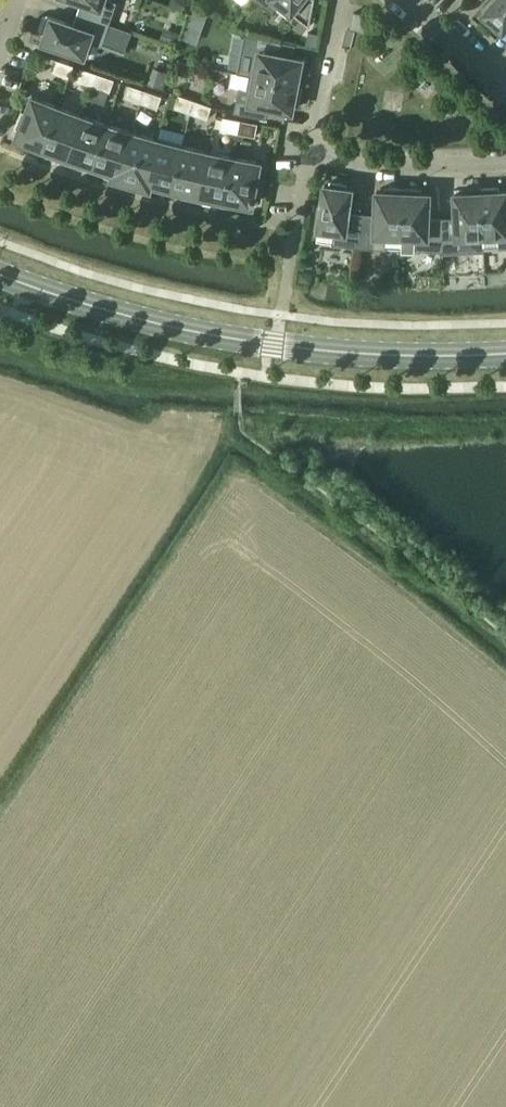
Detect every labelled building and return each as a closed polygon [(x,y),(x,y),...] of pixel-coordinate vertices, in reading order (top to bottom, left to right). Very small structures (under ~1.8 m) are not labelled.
[(87,2),(83,14),(110,23),(118,1),(115,0),(81,0),(87,2)] [(272,13),(280,2),(310,25),(315,0),(256,0),(272,13)] [(483,11),(487,15),(484,18),(494,27),(497,23),(504,30),(505,27),(505,0),(493,0),(483,11)] [(195,7),(190,20),(204,25),(208,12),(195,7)] [(354,13),(351,25),(364,28),(366,15),(354,13)] [(48,15),(42,31),(46,33),(43,40),(47,42),(85,55),(90,56),(94,43),(102,46),(110,23),(83,14),(79,26),(73,24),(48,15)] [(169,29),(165,41),(177,46),(182,33),(169,29)] [(309,32),(307,44),(317,46),(319,34),(309,32)] [(250,75),(302,85),(306,64),(302,63),(303,58),(275,52),(277,40),(249,34),(244,59),(252,61),(250,75)] [(53,71),(70,77),(74,65),(57,59),(53,71)] [(154,66),(149,82),(163,87),(169,71),(154,66)] [(94,86),(98,73),(81,67),(77,80),(94,86)] [(98,73),(94,86),(110,91),(114,79),(98,73)] [(302,85),(250,75),(247,88),(239,87),(234,112),(262,117),(264,105),(293,110),(294,104),(298,105),(302,85)] [(141,102),(145,89),(129,84),(125,96),(141,102)] [(145,89),(141,102),(158,108),(162,95),(145,89)] [(217,93),(214,105),(228,107),(231,96),(217,94),(217,93)] [(191,112),(195,100),(179,94),(174,107),(191,112)] [(20,128),(17,136),(43,147),(59,106),(33,96),(27,110),(22,108),(15,126),(20,128)] [(195,100),(191,112),(207,118),(212,106),(195,100)] [(66,161),(83,115),(59,106),(43,147),(53,151),(52,156),(66,161)] [(94,165),(108,123),(83,115),(66,161),(81,166),(84,162),(94,165)] [(238,132),(241,119),(224,116),(221,129),(238,132)] [(241,119),(238,132),(255,136),(258,123),(241,119)] [(108,123),(94,165),(104,168),(104,174),(118,178),(133,131),(108,123)] [(158,139),(144,186),(159,190),(162,185),(168,187),(172,188),(183,145),(182,145),(185,133),(162,126),(158,139)] [(144,186),(158,139),(133,131),(118,178),(144,186)] [(197,199),(208,151),(183,145),(172,188),(183,190),(183,196),(197,199)] [(225,199),(234,156),(208,151),(197,199),(212,202),(215,197),(225,199)] [(261,161),(234,156),(225,199),(253,204),(254,196),(259,197),(263,178),(258,177),(261,161)] [(359,247),(362,218),(348,217),(352,188),(343,187),(343,182),(331,181),(330,185),(325,184),(322,204),(318,203),(315,227),(320,228),(319,239),(332,241),(332,243),(359,247)] [(496,190),(495,186),(481,187),(484,246),(499,245),(499,248),(505,247),(505,190),(496,190)] [(401,246),(404,187),(390,187),(390,191),(377,190),(376,219),(362,218),(359,247),(387,248),(387,246),(401,246)] [(443,251),(443,222),(429,221),(430,193),(417,192),(418,188),(404,187),(401,246),(415,247),(415,249),(443,251)] [(484,246),(481,187),(468,188),(468,192),(455,193),(457,221),(443,222),(443,251),(470,249),(470,247),(484,246)] [(301,272),(300,280),(311,281),(312,275),(310,273),(301,272)] [(418,275),(418,288),(422,288),(430,284),(430,275),(418,275)]
